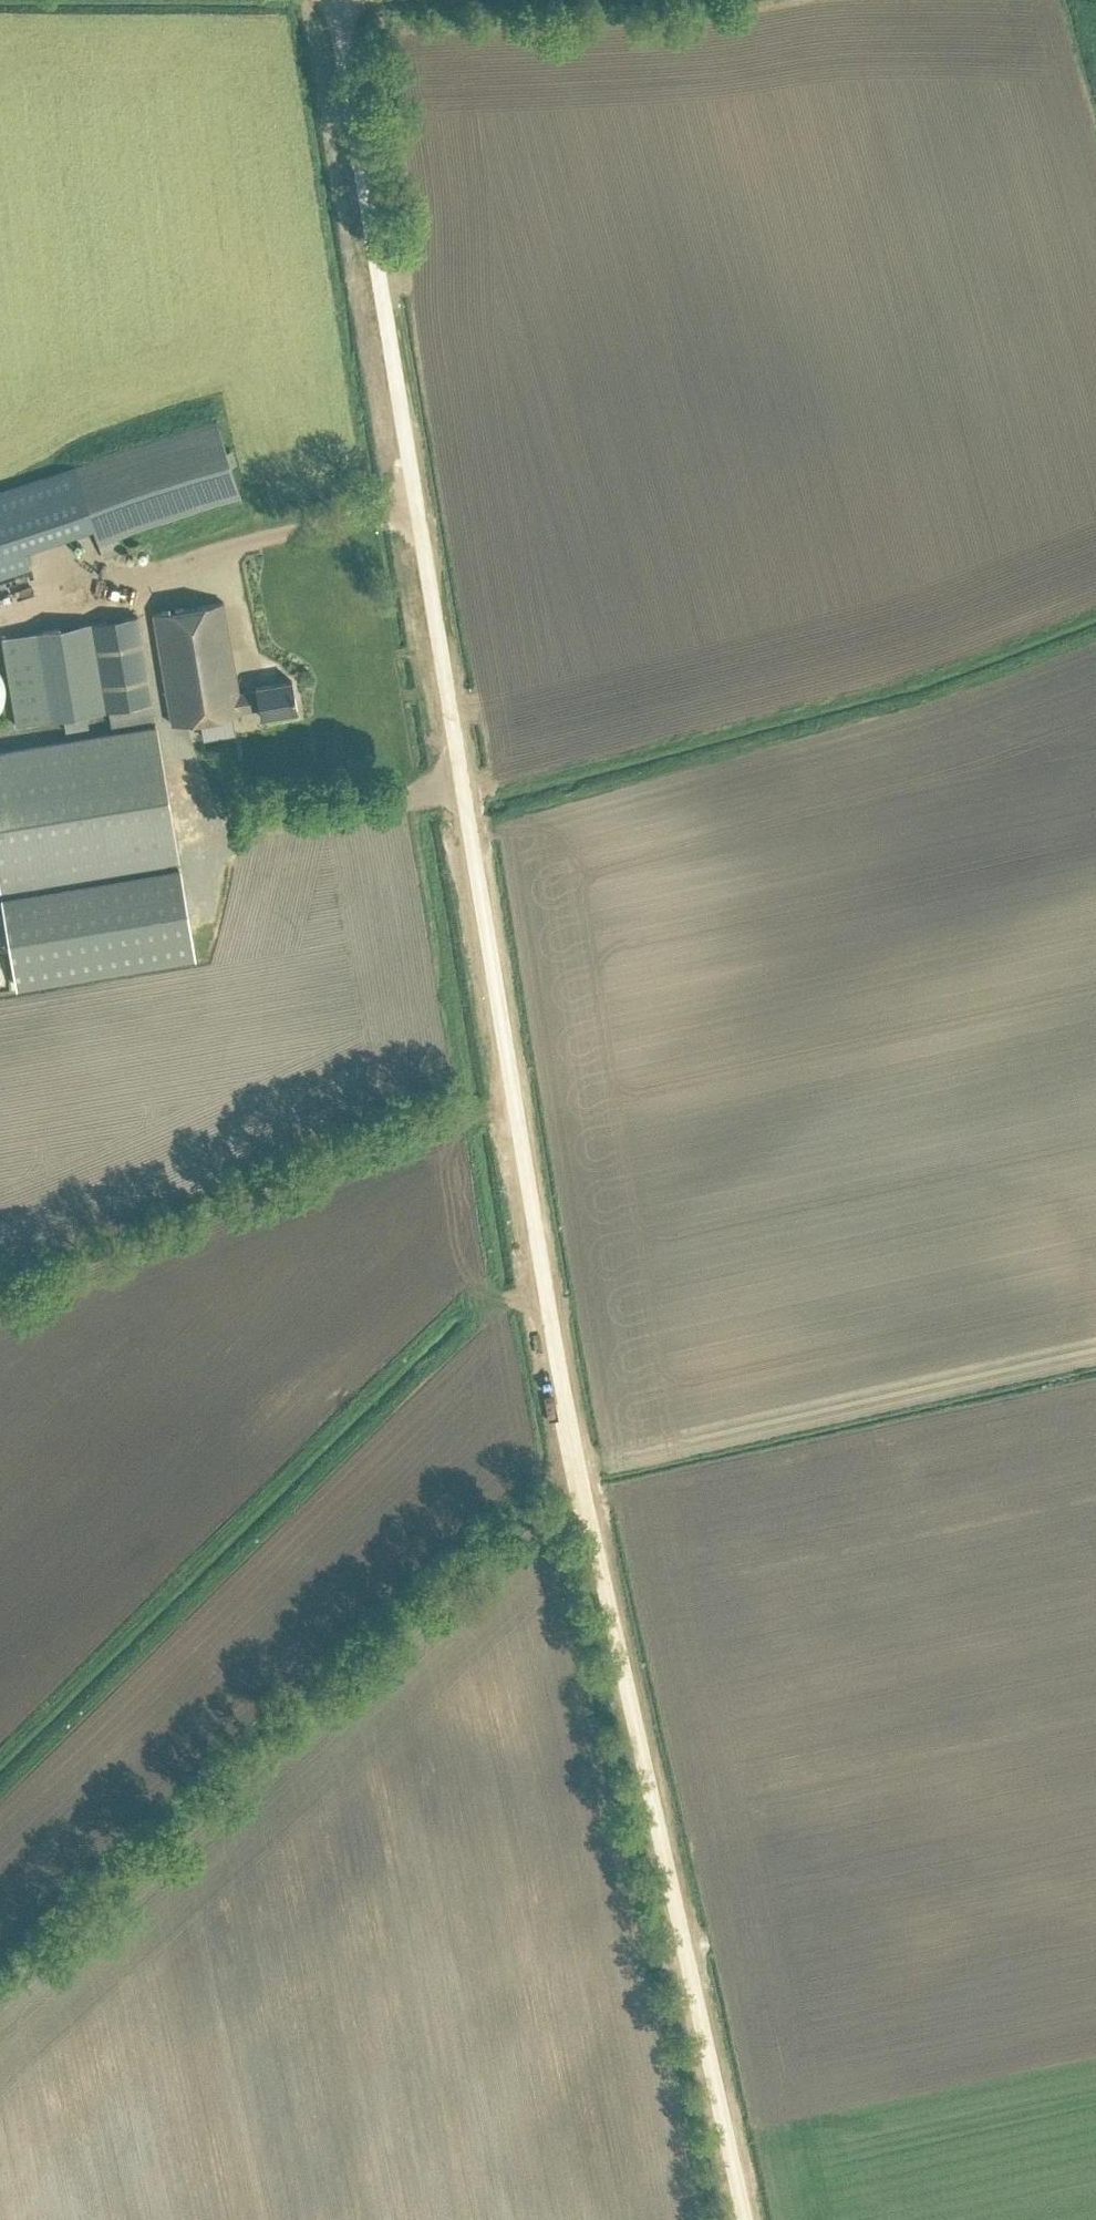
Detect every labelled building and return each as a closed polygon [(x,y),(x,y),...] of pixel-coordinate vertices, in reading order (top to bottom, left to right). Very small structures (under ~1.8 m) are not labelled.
[(93,525),(99,543),(241,496),(216,420),(0,491),(0,576),(30,566),(24,548),(93,525)] [(152,613),(171,725),(242,713),(241,710),(256,708),(257,716),(293,710),(288,680),(252,686),(253,690),(237,692),(222,602),(152,613)] [(137,615),(1,637),(16,724),(152,702),(137,615)] [(258,730),(295,728),(295,718),(258,720),(258,730)] [(1,887),(177,857),(155,726),(0,752),(0,881),(1,887)] [(179,868),(3,897),(17,984),(193,955),(179,868)]
